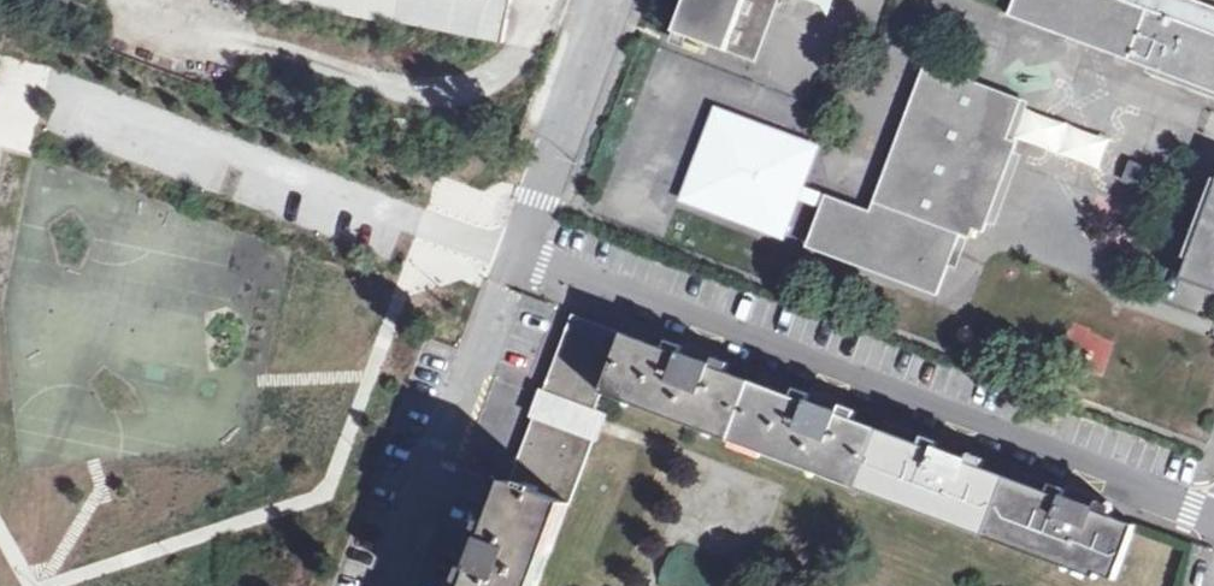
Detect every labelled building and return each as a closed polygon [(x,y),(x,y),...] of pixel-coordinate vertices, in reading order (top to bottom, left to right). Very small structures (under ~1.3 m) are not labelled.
[(377,24),(378,19),(382,0),(265,0),(377,24)] [(378,19),(487,44),(496,0),(382,0),(378,19)] [(774,0),(686,0),(674,30),(749,60),(773,2),(774,0)] [(834,0),(774,0),(773,2),(826,21),(834,0)] [(1113,0),(1020,0),(1013,19),(1213,94),(1213,37),(1113,0)] [(1021,102),(925,64),(867,209),(799,182),(811,145),(718,110),(684,194),(779,231),(793,197),(820,206),(806,243),(934,294),(959,235),(967,238),(971,230),(980,232),(1016,143),(1006,139),(1021,102)] [(1123,182),(1147,187),(1152,165),(1128,159),(1123,182)] [(1213,295),(1213,196),(1181,282),(1213,295)] [(603,381),(624,330),(569,308),(537,388),(591,409),(603,381)] [(1102,374),(1113,338),(1072,326),(1061,362),(1102,374)] [(677,351),(624,330),(603,381),(731,432),(752,379),(711,363),(714,354),(681,342),(677,351)] [(805,400),(752,379),(731,432),(860,483),(879,428),(837,412),(840,404),(809,391),(805,400)] [(930,449),(879,428),(860,483),(984,533),(1004,478),(964,463),(967,452),(935,439),(930,449)] [(555,499),(484,472),(439,585),(520,585),(555,499)] [(1059,500),(1004,478),(984,533),(1113,584),(1133,529),(1092,513),(1097,503),(1064,490),(1059,500)]
